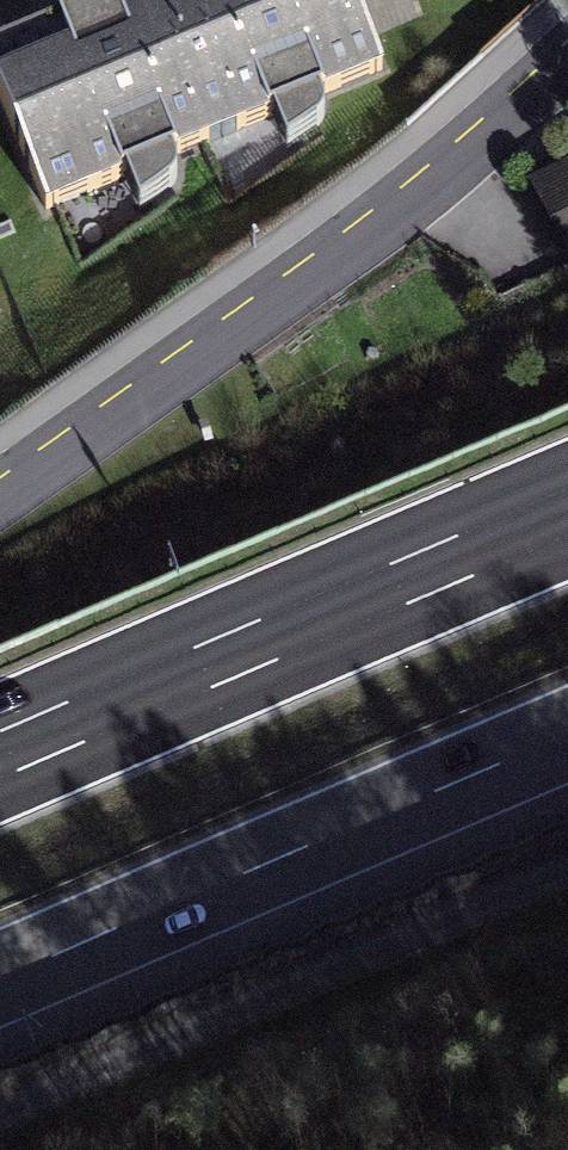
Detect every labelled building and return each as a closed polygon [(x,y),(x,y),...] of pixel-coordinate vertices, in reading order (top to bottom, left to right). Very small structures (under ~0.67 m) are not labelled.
[(2,83),(58,222),(403,86),(369,0),(211,0),(2,83)] [(545,197),(567,251),(567,187),(545,197)]
